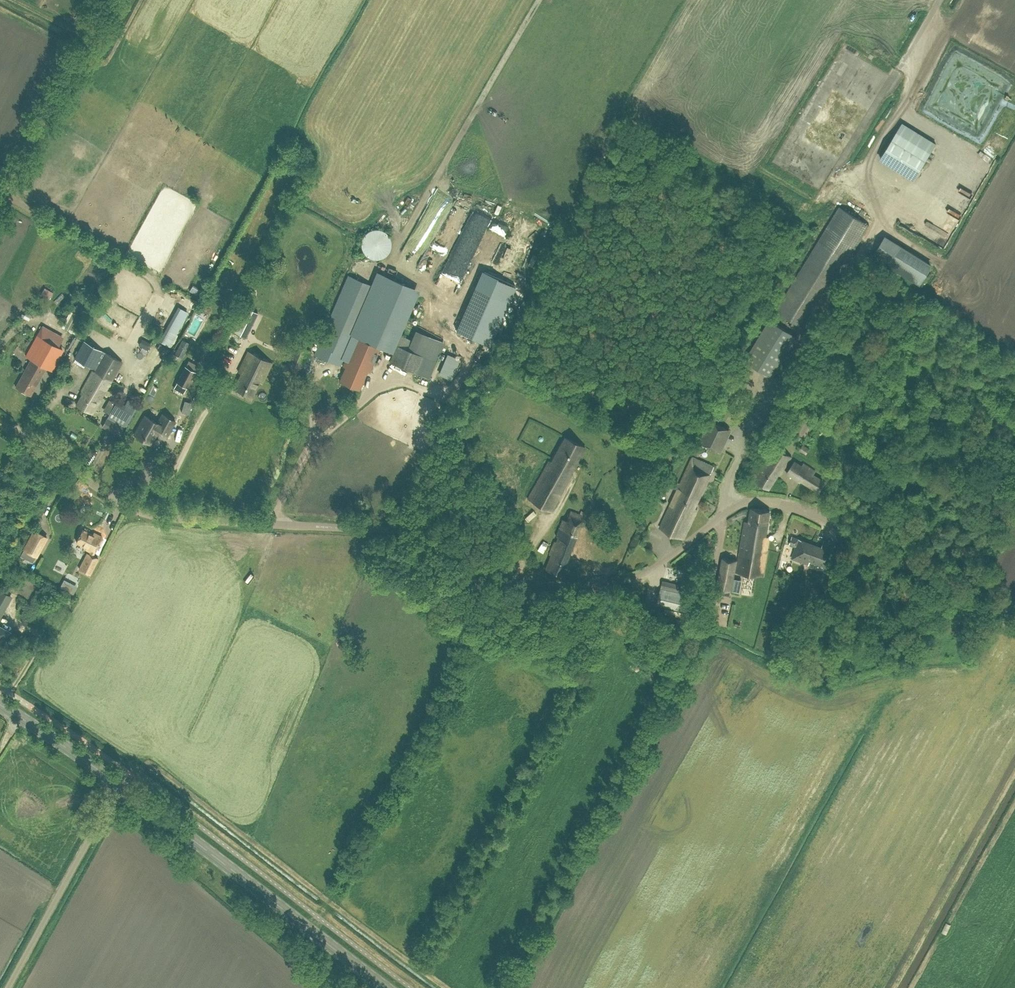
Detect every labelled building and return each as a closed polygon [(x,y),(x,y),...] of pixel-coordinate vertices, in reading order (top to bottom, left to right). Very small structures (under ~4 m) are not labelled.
[(833,55),(851,64),(856,55),(839,45),(833,55)] [(952,78),(942,81),(945,83),(943,86),(950,90),(952,96),(947,98),(948,101),(957,106),(952,101),(960,98),(963,108),(964,109),(978,104),(975,99),(971,101),(969,95),(979,91),(981,96),(991,87),(986,73),(996,85),(998,83),(999,87),(1004,78),(983,65),(987,78),(977,81),(971,77),(969,71),(952,77),(952,78)] [(957,188),(955,193),(967,199),(970,194),(957,188)] [(806,328),(811,320),(869,225),(839,207),(776,309),(806,328)] [(362,251),(368,257),(376,260),(384,257),(390,251),(391,242),(388,234),(380,229),(372,229),(364,234),(361,242),(362,251)] [(427,269),(444,238),(432,232),(415,262),(427,269)] [(920,286),(933,264),(885,235),(872,256),(920,286)] [(465,244),(469,250),(478,244),(474,238),(465,244)] [(321,323),(326,325),(318,344),(314,354),(339,365),(342,359),(345,360),(343,366),(345,367),(339,381),(359,389),(367,369),(370,370),(380,347),(372,344),(373,341),(385,347),(411,288),(382,276),(377,288),(373,286),(348,275),(328,321),(323,318),(321,323)] [(73,309),(87,316),(91,308),(76,301),(73,309)] [(448,319),(453,322),(461,311),(455,308),(448,319)] [(167,330),(173,315),(166,311),(159,327),(167,330)] [(32,315),(26,312),(22,317),(28,320),(32,315)] [(772,377),(773,374),(797,336),(769,320),(744,361),(772,377)] [(63,349),(58,346),(37,335),(25,356),(31,359),(46,367),(51,370),(63,349)] [(142,338),(138,344),(147,350),(151,343),(142,338)] [(92,368),(102,350),(84,340),(74,358),(92,368)] [(408,369),(415,353),(408,349),(396,344),(389,361),(408,369)] [(100,401),(122,361),(103,351),(81,390),(83,392),(76,404),(92,413),(99,401),(100,401)] [(262,383),(272,362),(248,351),(238,371),(241,373),(233,388),(252,397),(259,382),(262,383)] [(31,359),(15,386),(30,395),(46,367),(31,359)] [(177,381),(187,386),(195,370),(185,365),(177,381)] [(134,410),(117,400),(107,418),(102,427),(108,430),(113,421),(124,427),(134,410)] [(184,400),(181,412),(188,414),(192,402),(184,400)] [(805,437),(817,417),(802,408),(790,428),(805,437)] [(166,437),(175,421),(162,413),(157,422),(145,415),(134,434),(150,444),(157,432),(166,437)] [(571,472),(584,447),(564,436),(550,461),(548,460),(527,498),(551,511),(572,472),(571,472)] [(806,455),(810,449),(802,444),(799,450),(806,455)] [(781,473),(791,457),(775,447),(754,480),(769,489),(778,474),(780,475),(781,473)] [(678,488),(699,498),(714,466),(693,456),(678,488)] [(816,471),(800,461),(798,464),(794,461),(787,473),(800,482),(801,480),(820,492),(827,482),(813,474),(816,471)] [(694,508),(699,498),(678,488),(659,527),(683,538),(697,509),(694,508)] [(748,522),(745,521),(741,544),(767,548),(769,537),(766,536),(770,511),(751,508),(748,522)] [(560,575),(584,515),(570,510),(566,520),(562,519),(556,535),(558,536),(545,569),(560,575)] [(34,525),(38,518),(33,515),(29,522),(34,525)] [(37,558),(48,537),(33,529),(22,549),(37,558)] [(93,534),(82,529),(76,541),(86,546),(85,548),(90,551),(89,553),(87,552),(79,569),(90,574),(98,558),(92,555),(93,552),(94,553),(102,536),(93,532),(93,534)] [(789,544),(796,546),(798,539),(792,536),(789,544)] [(798,539),(796,546),(792,558),(808,564),(810,560),(827,566),(832,551),(798,539)] [(767,548),(741,544),(736,572),(763,576),(767,548)] [(732,591),(737,560),(722,558),(716,588),(717,589),(716,593),(730,595),(731,591),(732,591)] [(697,575),(685,572),(681,591),(692,594),(697,575)] [(691,612),(695,596),(661,588),(657,604),(691,612)] [(13,597),(0,590),(0,619),(13,597)] [(2,645),(8,638),(11,632),(0,626),(0,648),(2,645)]
